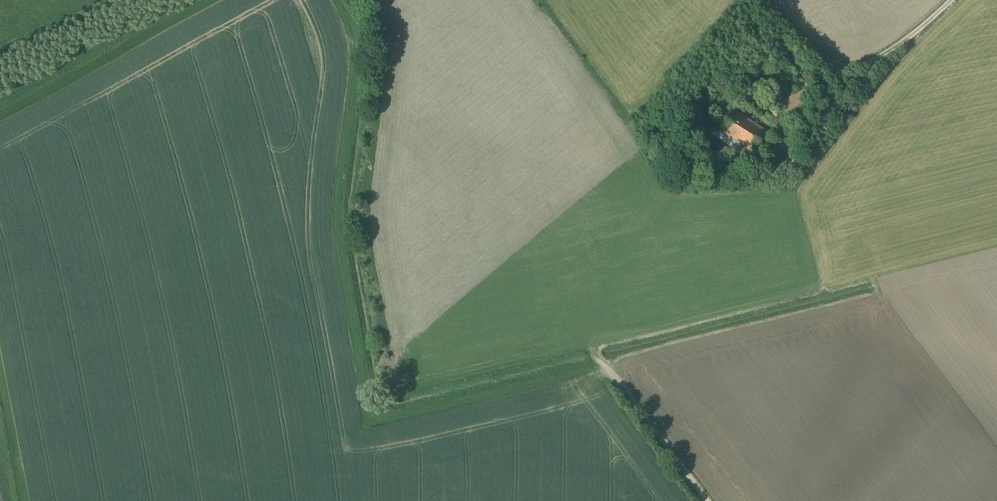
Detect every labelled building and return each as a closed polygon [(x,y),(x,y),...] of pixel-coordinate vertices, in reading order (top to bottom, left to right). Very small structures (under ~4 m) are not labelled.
[(806,91),(779,104),(786,117),(813,104),(806,91)] [(741,144),(737,150),(750,158),(754,152),(767,132),(734,112),(722,131),(741,144)] [(741,144),(722,131),(717,137),(737,150),(741,144)]
